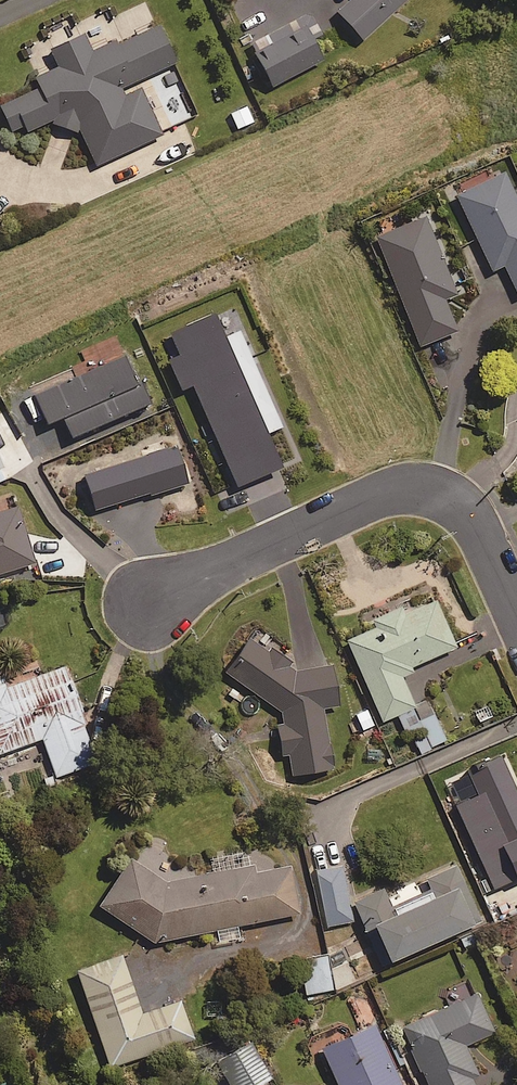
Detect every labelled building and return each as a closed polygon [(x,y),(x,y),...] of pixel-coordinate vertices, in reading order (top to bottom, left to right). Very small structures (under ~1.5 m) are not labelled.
[(332,11),(359,40),(402,0),(345,0),(332,11)] [(259,65),(270,86),(321,59),(311,41),(323,34),(316,22),(304,28),(297,15),(246,42),(252,52),(245,56),(251,69),(259,65)] [(155,24),(113,43),(111,38),(88,49),(79,31),(48,46),(57,64),(32,76),(37,86),(0,103),(0,107),(10,129),(23,123),(25,130),(46,121),(79,132),(94,164),(161,133),(135,79),(173,61),(155,24)] [(251,121),(244,105),(229,112),(235,128),(251,121)] [(502,170),(454,193),(491,269),(503,263),(516,292),(516,202),(502,170)] [(454,293),(423,215),(373,235),(417,345),(455,329),(442,298),(454,293)] [(278,425),(237,333),(222,340),(210,312),(166,331),(176,353),(165,357),(178,387),(188,383),(233,485),(277,465),(263,432),(278,425)] [(72,434),(151,398),(142,378),(138,380),(124,349),(34,389),(47,420),(62,413),(72,434)] [(189,480),(177,442),(85,472),(96,507),(150,490),(151,493),(189,480)] [(17,504),(0,510),(0,571),(35,559),(17,504)] [(378,721),(393,714),(400,733),(417,725),(409,707),(412,706),(399,676),(411,671),(408,665),(453,646),(433,599),(401,612),(399,606),(367,619),(370,627),(343,638),(378,721)] [(287,666),(289,663),(269,649),(266,653),(246,638),(224,667),(279,709),(281,722),(275,723),(279,751),(287,750),(290,773),(331,767),(321,707),(336,705),(329,664),(293,670),(287,666)] [(66,664),(5,684),(2,673),(0,674),(0,750),(43,737),(55,774),(97,761),(66,664)] [(445,738),(435,717),(419,724),(429,746),(445,738)] [(255,870),(254,862),(167,878),(130,856),(100,901),(154,940),(217,928),(219,940),(240,936),(237,923),(299,912),(290,863),(255,870)] [(355,898),(384,962),(481,918),(456,861),(428,874),(433,885),(391,904),(383,886),(355,898)] [(355,918),(343,862),(311,869),(323,925),(355,918)] [(142,1012),(122,953),(78,968),(110,1066),(193,1038),(181,999),(142,1012)] [(334,988),(328,954),(300,959),(306,993),(334,988)] [(476,990),(402,1024),(430,1084),(477,1084),(473,1075),(479,1072),(466,1043),(494,1030),(476,990)] [(377,1020),(322,1044),(339,1084),(405,1084),(377,1020)] [(252,1038),(217,1057),(232,1084),(254,1084),(272,1075),(252,1038)]
